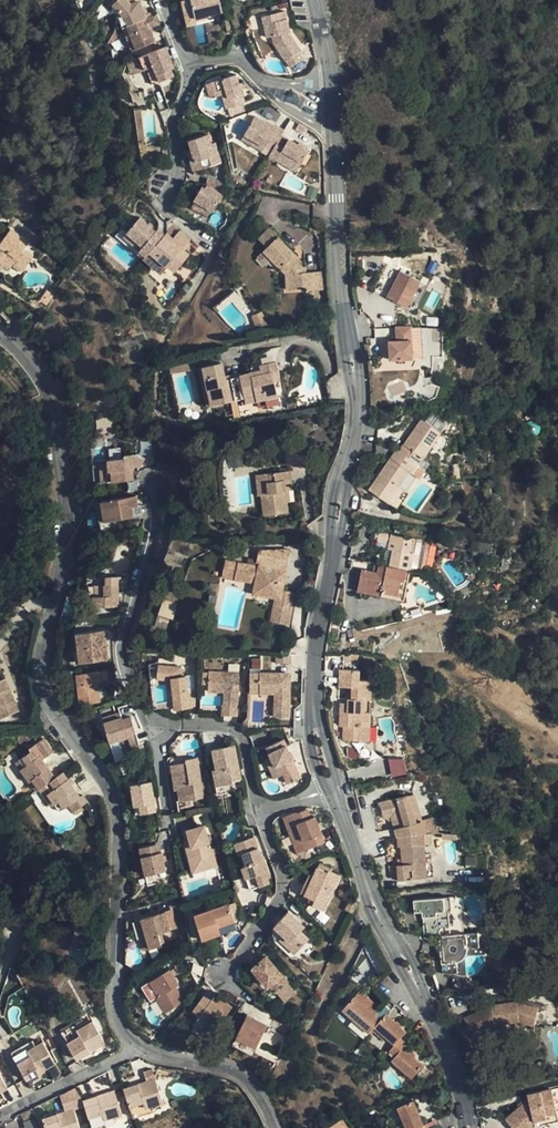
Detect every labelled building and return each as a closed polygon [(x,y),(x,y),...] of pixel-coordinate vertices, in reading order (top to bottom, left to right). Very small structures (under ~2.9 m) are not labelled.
[(113,4),(125,18),(128,25),(146,19),(143,13),(142,8),(139,2),(131,5),(127,0),(117,0),(113,4)] [(185,21),(195,18),(223,12),(220,0),(184,0),(181,1),(185,21)] [(122,19),(125,18),(113,4),(111,6),(122,19)] [(270,22),(263,24),(267,37),(272,36),(274,44),(291,68),(303,59),(299,52),(301,50),(291,36),(290,32),(288,32),(287,27),(288,26),(285,11),(268,15),(270,22)] [(149,27),(159,23),(156,14),(146,19),(128,25),(122,28),(132,51),(155,42),(149,27)] [(261,16),(263,24),(270,22),(268,15),(261,16)] [(128,25),(125,18),(122,19),(120,20),(122,28),(128,25)] [(195,18),(185,21),(187,27),(197,25),(195,18)] [(119,33),(115,31),(108,42),(113,44),(119,33)] [(172,63),(166,46),(139,57),(144,70),(146,69),(152,85),(174,77),(171,70),(169,64),(172,63)] [(132,75),(144,70),(139,57),(126,62),(132,75)] [(237,74),(211,82),(216,97),(222,95),(227,93),(228,98),(224,99),(226,108),(245,103),(241,90),(239,84),(237,74)] [(211,98),(216,97),(211,82),(206,83),(211,98)] [(275,126),(272,124),(270,127),(266,125),(267,123),(255,116),(244,135),(265,147),(272,151),(281,135),(284,130),(276,125),(275,126)] [(303,133),(306,128),(298,124),(295,130),(302,134),(303,133)] [(208,135),(188,141),(191,150),(186,151),(192,171),(221,163),(215,143),(211,144),(208,135)] [(265,147),(244,135),(241,140),(262,152),(265,147)] [(308,151),(281,135),(272,151),(269,156),(276,160),(280,153),(286,157),(285,159),(299,167),(308,151)] [(280,153),(276,160),(283,164),(285,159),(286,157),(280,153)] [(299,167),(285,159),(283,164),(296,172),(299,167)] [(223,195),(226,183),(209,178),(207,185),(205,188),(202,187),(194,200),(195,201),(212,211),(213,212),(223,195)] [(210,214),(212,211),(195,201),(193,204),(210,214)] [(140,217),(126,233),(142,247),(138,251),(145,257),(149,253),(164,236),(157,230),(155,231),(140,217)] [(259,240),(267,248),(277,237),(280,235),(272,227),(259,240)] [(9,270),(13,264),(23,271),(33,257),(23,250),(28,242),(10,229),(2,242),(0,241),(0,264),(9,270)] [(126,233),(122,237),(138,251),(142,247),(126,233)] [(164,236),(149,253),(166,268),(167,267),(174,273),(188,256),(174,243),(176,241),(166,233),(164,236)] [(138,251),(122,237),(120,240),(143,260),(145,257),(138,251)] [(267,248),(264,251),(272,260),(286,274),(287,290),(306,288),(306,291),(315,290),(314,272),(305,273),(305,268),(303,268),(299,265),(295,260),(297,257),(277,237),(267,248)] [(266,266),(272,260),(264,251),(257,258),(266,266)] [(407,308),(420,281),(400,270),(386,297),(407,308)] [(263,312),(252,315),(256,328),(267,324),(263,312)] [(389,341),(390,360),(412,358),(411,326),(396,327),(397,341),(389,341)] [(221,363),(203,367),(211,406),(227,402),(237,400),(245,398),(246,403),(278,396),(273,375),(278,374),(276,362),(260,365),(262,371),(263,374),(252,377),(251,373),(240,376),(241,383),(232,385),(231,378),(225,380),(224,376),(221,363)] [(207,407),(211,406),(203,367),(199,368),(207,407)] [(241,383),(240,376),(231,378),(232,385),(241,383)] [(237,400),(227,402),(230,420),(240,417),(237,400)] [(289,409),(296,408),(294,401),(287,403),(289,409)] [(412,474),(419,464),(441,432),(422,419),(400,451),(396,449),(369,490),(388,503),(400,486),(409,472),(412,474)] [(99,466),(101,483),(133,480),(132,468),(133,466),(138,468),(144,458),(137,454),(124,456),(124,458),(108,460),(109,465),(99,466)] [(427,469),(419,464),(412,474),(419,479),(427,469)] [(265,495),(261,496),(264,516),(288,513),(287,503),(284,484),(288,484),(292,483),(290,471),(262,474),(265,495)] [(265,495),(262,474),(256,475),(258,496),(261,496),(265,495)] [(400,486),(388,503),(393,506),(404,488),(400,486)] [(132,507),(138,506),(136,496),(101,501),(104,522),(133,517),(132,507)] [(377,573),(372,572),(361,569),(357,591),(380,595),(381,592),(397,595),(400,581),(404,581),(406,569),(410,570),(414,554),(409,553),(412,538),(391,534),(379,531),(377,540),(377,542),(388,545),(388,549),(392,550),(389,566),(384,565),(379,564),(377,573)] [(409,553),(414,554),(428,557),(431,542),(412,538),(409,553)] [(263,568),(259,567),(228,561),(225,577),(254,583),(260,583),(258,589),(277,593),(275,599),(271,621),(289,625),(295,593),(282,590),(279,590),(282,576),(277,574),(278,566),(283,567),(286,555),(287,550),(262,550),(259,563),(263,564),(263,568)] [(282,590),(289,555),(286,555),(283,567),(282,576),(279,590),(282,590)] [(87,596),(93,596),(95,596),(95,584),(95,576),(87,576),(87,596)] [(106,584),(95,584),(95,596),(93,596),(93,607),(118,606),(118,584),(119,584),(119,576),(106,576),(106,584)] [(106,576),(95,576),(95,584),(106,584),(106,576)] [(397,595),(396,598),(404,600),(408,582),(404,581),(400,581),(397,595)] [(277,593),(258,589),(257,595),(275,599),(277,593)] [(79,663),(108,659),(105,630),(76,633),(79,663)] [(172,680),(174,710),(189,708),(185,676),(182,676),(181,667),(158,665),(157,678),(172,680)] [(364,699),(370,700),(371,681),(358,680),(358,670),(340,669),(340,686),(352,687),(352,699),(341,699),(340,726),(344,726),(343,741),(358,741),(359,727),(369,727),(370,713),(364,713),(364,699)] [(76,675),(80,705),(101,703),(98,681),(108,680),(107,670),(76,675)] [(236,677),(236,672),(209,671),(208,686),(221,686),(225,692),(224,705),(222,705),(222,715),(237,716),(239,684),(240,684),(240,677),(236,677)] [(277,707),(275,707),(275,716),(289,717),(290,684),(280,673),(260,673),(259,674),(250,674),(249,693),(259,693),(259,688),(272,688),(277,693),(277,707)] [(290,673),(280,673),(290,684),(290,673)] [(1,719),(19,712),(5,678),(0,680),(0,716),(1,719)] [(102,717),(104,722),(122,717),(120,712),(102,717)] [(122,719),(122,717),(104,722),(109,742),(127,738),(127,735),(135,733),(135,732),(131,716),(122,719)] [(369,742),(369,727),(359,727),(358,741),(369,742)] [(135,732),(135,733),(138,744),(148,741),(143,730),(135,732)] [(19,743),(21,744),(23,746),(25,746),(27,746),(36,740),(30,732),(19,735),(18,739),(18,741),(19,743)] [(31,752),(19,760),(24,767),(20,770),(29,781),(30,781),(32,779),(39,789),(42,787),(55,805),(59,802),(63,809),(69,805),(74,812),(85,804),(87,802),(82,795),(80,797),(71,785),(67,780),(62,773),(55,778),(42,760),(53,752),(43,739),(29,749),(31,752)] [(266,747),(270,757),(279,776),(283,774),(288,783),(301,777),(283,739),(266,747)] [(216,769),(220,786),(233,783),(232,781),(241,779),(234,745),(212,749),(216,769)] [(274,778),(279,776),(270,757),(265,759),(274,778)] [(203,798),(197,758),(186,759),(186,763),(171,765),(175,790),(178,789),(180,801),(203,798)] [(406,773),(402,758),(388,761),(391,776),(406,773)] [(15,763),(20,770),(24,767),(19,760),(15,763)] [(25,784),(29,781),(20,770),(17,772),(25,784)] [(37,791),(39,789),(32,779),(30,781),(37,791)] [(144,805),(145,814),(155,812),(151,782),(131,785),(134,807),(139,806),(144,805)] [(51,807),(55,805),(42,787),(39,789),(51,807)] [(413,794),(409,795),(417,822),(421,820),(413,794)] [(401,846),(402,858),(403,864),(397,865),(399,880),(426,878),(424,848),(422,833),(425,833),(421,820),(417,822),(409,795),(379,803),(383,817),(391,815),(393,822),(395,828),(398,837),(398,846),(401,846)] [(60,812),(63,809),(59,802),(55,805),(60,812)] [(87,808),(85,804),(74,812),(77,816),(87,808)] [(211,824),(207,809),(192,812),(196,828),(204,826),(211,824)] [(307,819),(304,810),(294,814),(294,813),(283,817),(292,843),(299,840),(303,851),(324,842),(315,816),(311,818),(307,819)] [(421,820),(425,833),(439,832),(434,816),(421,820)] [(189,840),(184,842),(189,859),(199,856),(203,870),(216,866),(210,843),(212,842),(210,835),(207,836),(204,826),(196,828),(186,830),(189,840)] [(381,839),(398,837),(395,828),(379,831),(381,839)] [(270,878),(264,860),(262,861),(254,836),(234,843),(239,855),(243,853),(247,866),(242,868),(246,879),(256,876),(260,887),(269,883),(267,878),(270,878)] [(299,840),(292,843),(297,853),(303,851),(299,840)] [(139,848),(145,875),(156,873),(166,871),(162,852),(158,852),(156,844),(139,848)] [(431,847),(424,848),(426,878),(433,877),(431,847)] [(193,873),(203,870),(199,856),(189,859),(193,873)] [(394,880),(399,880),(397,865),(388,866),(391,878),(394,880)] [(314,900),(312,904),(324,910),(340,875),(328,870),(327,872),(317,868),(313,876),(309,875),(301,894),(311,898),(314,900)] [(158,884),(156,873),(145,875),(147,886),(158,884)] [(250,890),(260,887),(256,876),(246,879),(250,890)] [(209,891),(211,887),(209,880),(205,878),(186,883),(189,896),(209,891)] [(450,897),(415,900),(416,912),(423,912),(424,925),(427,925),(428,937),(439,936),(443,975),(458,973),(457,962),(460,961),(463,960),(465,959),(466,957),(467,956),(468,953),(469,952),(469,948),(481,947),(479,932),(465,933),(450,934),(448,910),(451,909),(450,897)] [(345,909),(353,913),(358,902),(354,900),(350,898),(345,909)] [(229,904),(194,915),(202,940),(220,934),(218,927),(234,922),(229,904)] [(451,909),(448,910),(450,934),(465,933),(463,908),(451,909)] [(172,910),(140,920),(149,949),(161,945),(158,934),(177,928),(172,910)] [(288,911),(274,926),(275,927),(284,936),(298,950),(309,939),(300,931),(302,929),(298,926),(301,923),(288,911)] [(143,951),(149,949),(140,920),(134,921),(143,951)] [(221,934),(236,928),(234,923),(219,929),(221,934)] [(75,931),(70,946),(86,950),(90,935),(75,931)] [(298,950),(284,936),(280,940),(294,954),(298,950)] [(252,968),(267,987),(270,985),(276,993),(288,983),(266,957),(252,968)] [(169,970),(149,982),(158,997),(156,998),(164,1013),(185,1001),(176,986),(178,985),(169,970)] [(222,1008),(216,1003),(204,995),(194,1009),(201,1014),(197,1018),(215,1031),(232,1009),(225,1003),(222,1008)] [(375,1027),(381,1021),(354,997),(343,1010),(356,1022),(360,1018),(366,1023),(362,1027),(370,1033),(375,1027)] [(222,1008),(225,1003),(219,999),(216,1003),(222,1008)] [(483,1009),(482,1008),(480,1009),(465,1018),(473,1035),(495,1025),(520,1021),(535,1026),(539,1007),(517,1001),(493,1005),(493,1009),(483,1009)] [(406,1031),(386,1014),(381,1021),(375,1027),(388,1039),(392,1035),(397,1040),(394,1044),(395,1045),(400,1038),(406,1031)] [(247,1015),(236,1038),(255,1047),(267,1025),(247,1015)] [(360,1018),(356,1022),(362,1027),(366,1023),(360,1018)] [(97,1045),(98,1047),(105,1043),(93,1021),(85,1025),(82,1020),(60,1032),(76,1059),(90,1051),(89,1050),(97,1045)] [(392,1035),(388,1039),(394,1044),(397,1040),(392,1035)] [(49,1063),(51,1066),(59,1063),(48,1040),(40,1043),(38,1038),(16,1048),(29,1076),(43,1070),(41,1067),(49,1063)] [(252,1055),(255,1047),(236,1038),(232,1045),(252,1055)] [(407,1045),(400,1038),(395,1045),(390,1051),(396,1056),(392,1061),(393,1061),(396,1058),(402,1063),(398,1066),(412,1079),(424,1066),(404,1048),(407,1045)] [(396,1056),(390,1051),(386,1056),(392,1061),(396,1056)] [(396,1058),(393,1061),(398,1066),(402,1063),(396,1058)] [(143,1071),(146,1081),(155,1078),(152,1069),(143,1071)] [(162,1102),(155,1078),(146,1081),(147,1084),(139,1087),(138,1084),(123,1089),(133,1118),(156,1111),(154,1105),(162,1102)] [(60,1095),(65,1111),(74,1108),(84,1105),(83,1100),(77,1087),(60,1095)] [(536,1127),(534,1120),(547,1118),(546,1115),(557,1112),(552,1089),(528,1095),(529,1099),(506,1120),(513,1127),(536,1127)] [(105,1093),(107,1096),(98,1099),(97,1095),(83,1100),(84,1105),(92,1127),(98,1127),(116,1123),(113,1117),(122,1114),(114,1090),(105,1093)] [(419,1127),(424,1126),(413,1101),(398,1108),(405,1125),(410,1122),(412,1127),(420,1127),(419,1127)] [(74,1108),(65,1111),(66,1114),(58,1117),(57,1114),(42,1118),(45,1127),(80,1127),(74,1108)] [(548,1124),(557,1121),(557,1115),(557,1112),(546,1115),(547,1118),(548,1124)] [(548,1124),(547,1118),(534,1120),(536,1127),(540,1126),(548,1124)]
